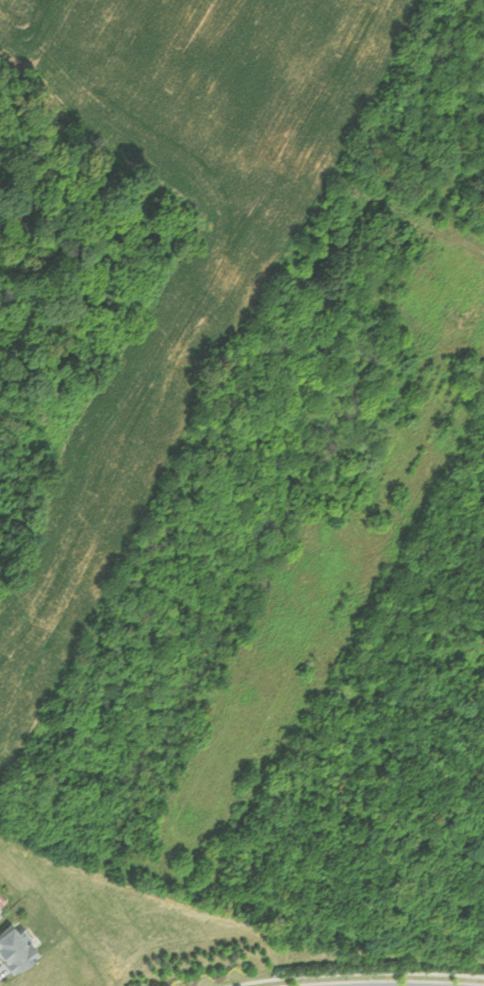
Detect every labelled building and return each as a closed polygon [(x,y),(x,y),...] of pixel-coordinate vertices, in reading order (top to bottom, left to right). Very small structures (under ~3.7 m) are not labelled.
[(8,968),(32,949),(9,920),(0,927),(0,958),(8,968)]
